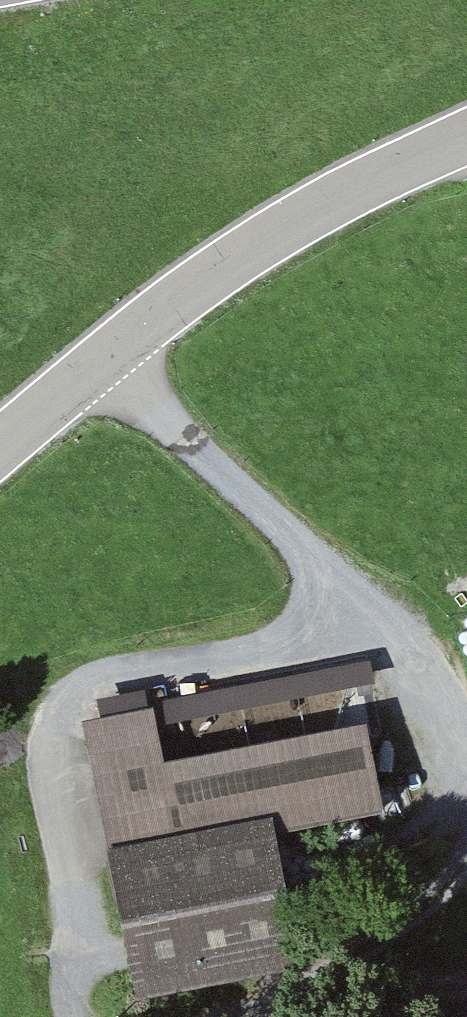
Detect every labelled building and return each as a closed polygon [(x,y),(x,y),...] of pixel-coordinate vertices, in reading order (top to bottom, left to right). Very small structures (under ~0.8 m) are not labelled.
[(353,658),(69,710),(121,995),(292,964),(265,820),(379,799),(353,658)]
